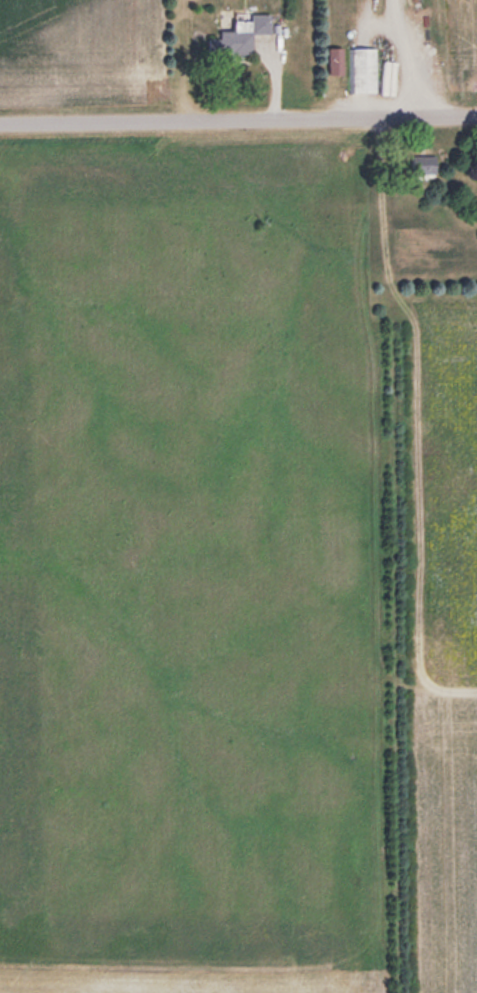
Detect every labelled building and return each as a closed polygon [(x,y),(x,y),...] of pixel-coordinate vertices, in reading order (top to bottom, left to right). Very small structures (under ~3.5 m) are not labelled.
[(273,13),(252,13),(252,18),(236,18),(236,30),(222,30),(222,37),(210,37),(210,53),(255,53),(255,33),(273,33),(273,13)] [(330,73),(345,73),(345,47),(330,47),(330,73)] [(351,48),(351,92),(377,92),(377,48),(351,48)] [(437,174),(437,155),(411,155),(411,174),(437,174)]
